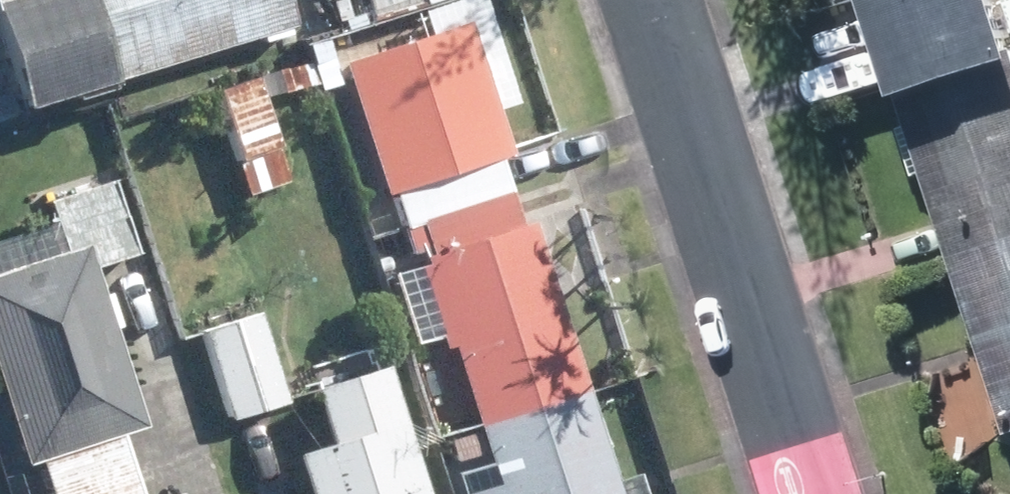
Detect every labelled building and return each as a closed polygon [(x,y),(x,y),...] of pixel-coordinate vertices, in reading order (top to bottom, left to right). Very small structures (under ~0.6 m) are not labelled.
[(295,30),(287,0),(33,0),(0,9),(0,28),(26,117),(116,90),(115,84),(295,30)] [(912,107),(1009,76),(1009,13),(1006,0),(879,0),(912,107)] [(468,27),(345,67),(388,197),(397,194),(410,233),(514,198),(500,160),(510,156),(468,27)] [(216,95),(247,199),(290,188),(266,103),(316,89),(310,68),(216,95)] [(912,107),(958,257),(1009,241),(1009,76),(912,107)] [(422,273),(395,281),(421,360),(455,349),(481,431),(589,396),(534,228),(524,230),(514,198),(410,233),(422,273)] [(958,257),(1009,424),(1009,241),(958,257)] [(86,251),(0,278),(0,377),(28,469),(43,465),(52,493),(85,493),(136,478),(122,438),(144,431),(86,251)] [(259,316),(204,334),(232,421),(287,402),(259,316)] [(333,453),(302,463),(312,493),(425,493),(385,373),(314,397),(333,453)] [(458,475),(464,493),(621,493),(589,396),(481,431),(493,464),(458,475)] [(478,434),(451,442),(459,466),(486,458),(478,434)] [(136,478),(85,493),(141,493),(136,478)]
